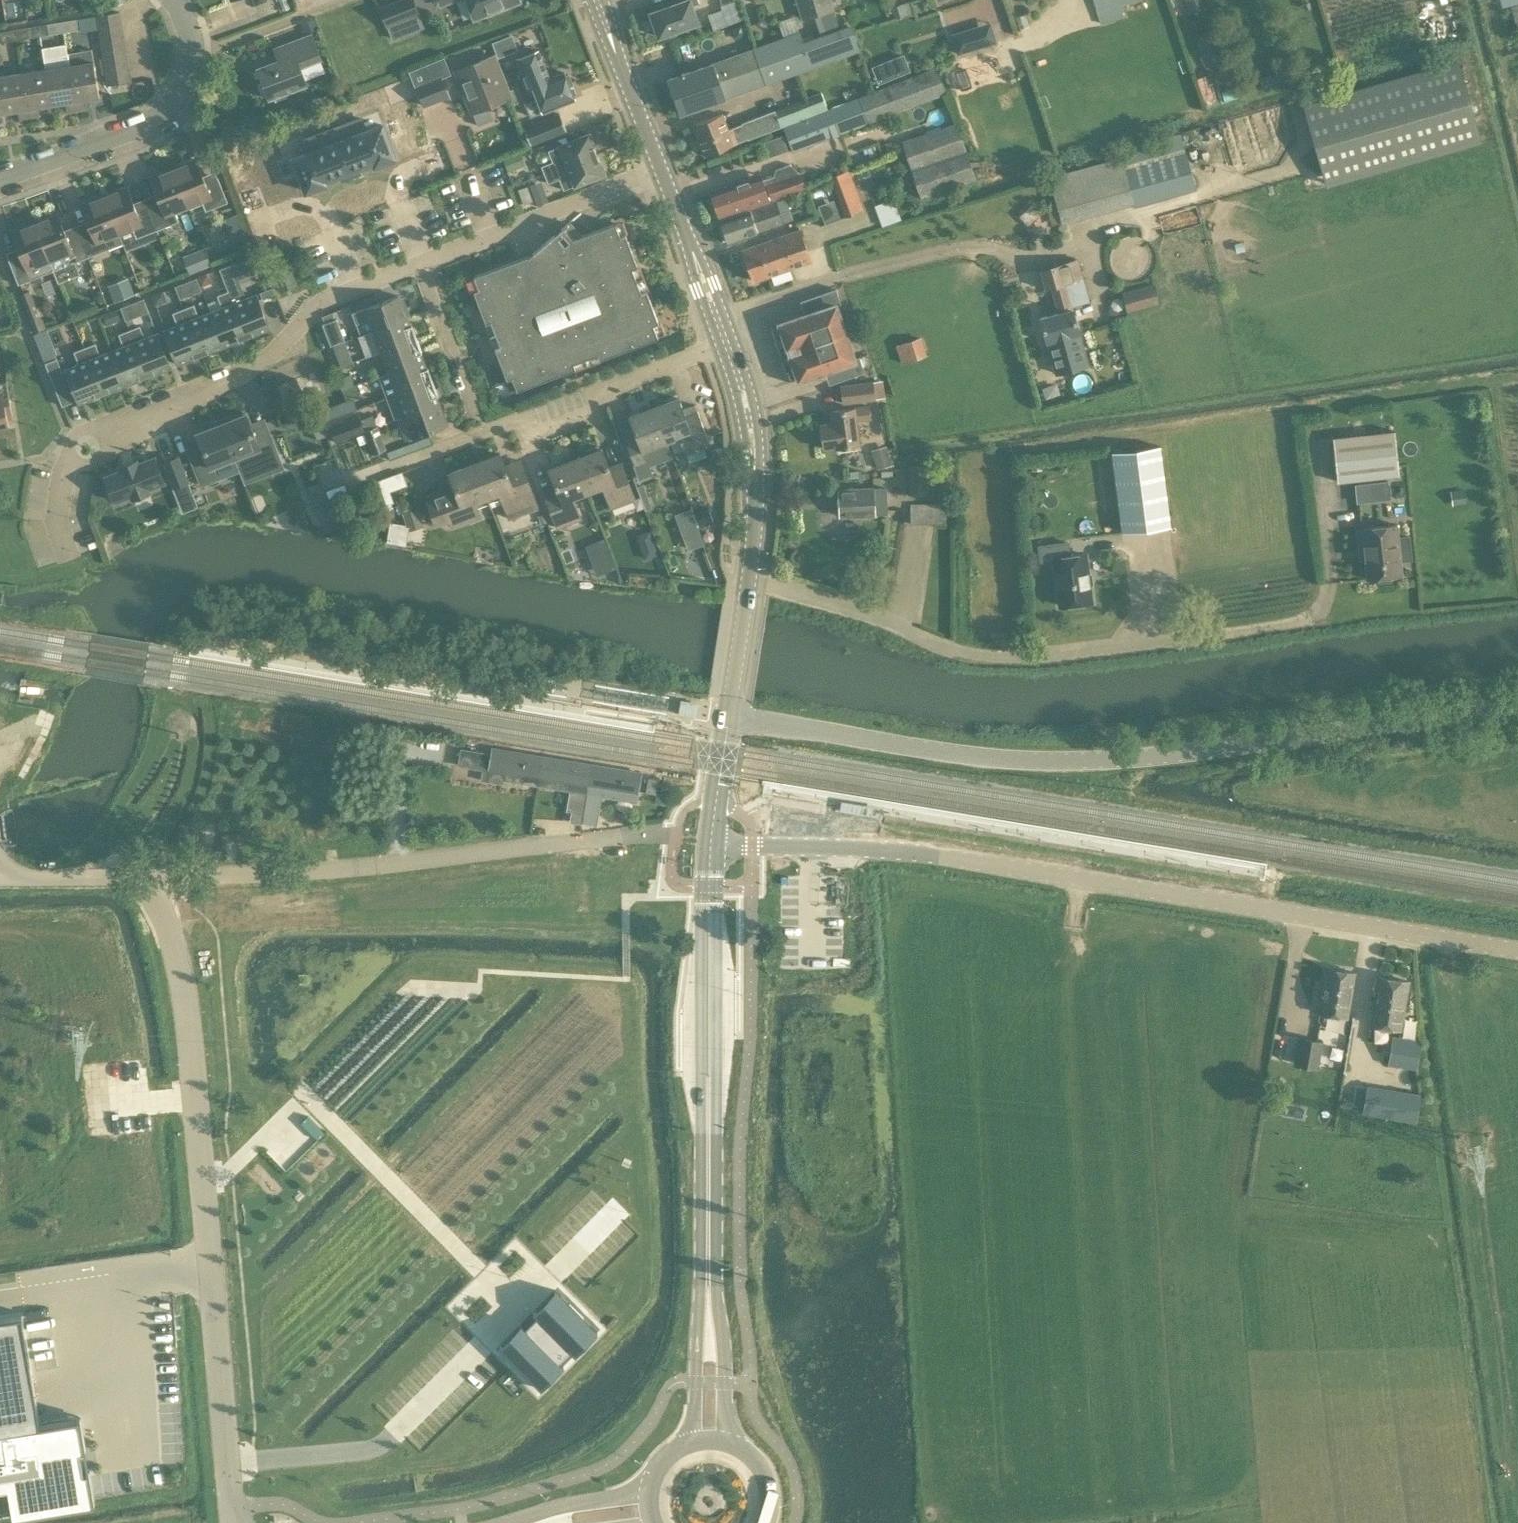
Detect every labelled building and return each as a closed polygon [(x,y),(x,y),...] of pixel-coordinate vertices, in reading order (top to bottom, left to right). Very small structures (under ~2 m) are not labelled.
[(386,27),(420,14),(414,0),(395,0),(378,6),(386,27)] [(519,1),(518,0),(467,0),(474,19),(519,1)] [(699,2),(698,0),(677,0),(678,3),(650,12),(652,18),(648,19),(652,31),(656,30),(658,35),(698,21),(692,5),(699,2)] [(751,50),(762,82),(859,49),(851,25),(840,29),(830,0),(797,0),(803,18),(815,14),(823,35),(803,42),(800,33),(751,50)] [(1100,24),(1124,16),(1121,5),(1136,0),(1093,0),(1100,24)] [(1189,11),(1202,9),(1200,0),(1187,0),(1189,11)] [(909,3),(891,8),(894,18),(912,12),(909,3)] [(119,12),(96,15),(98,29),(121,25),(119,12)] [(305,31),(318,26),(315,17),(301,22),(305,31)] [(62,21),(63,31),(79,29),(77,18),(62,21)] [(51,34),(63,31),(62,21),(38,25),(39,36),(51,34)] [(981,24),(951,33),(958,54),(987,44),(981,24)] [(39,36),(38,25),(14,29),(15,40),(39,36)] [(123,36),(121,25),(98,29),(100,39),(123,36)] [(15,40),(14,29),(0,31),(0,36),(1,42),(15,40)] [(515,30),(461,51),(465,63),(499,50),(502,56),(522,48),(515,30)] [(306,83),(300,66),(321,58),(312,34),(278,47),(282,59),(257,68),(269,98),(306,83)] [(125,48),(123,36),(100,39),(102,52),(125,48)] [(127,59),(125,48),(102,52),(104,63),(127,59)] [(69,64),(77,110),(87,108),(85,99),(101,96),(95,60),(93,60),(91,49),(68,53),(70,64),(69,64)] [(501,71),(507,86),(526,79),(529,87),(532,85),(537,98),(525,102),(530,114),(542,109),(542,111),(575,98),(569,85),(571,81),(569,76),(565,74),(564,70),(548,77),(537,50),(518,57),(520,64),(501,71)] [(762,82),(751,50),(669,78),(681,110),(762,82)] [(507,86),(501,71),(494,54),(455,70),(472,112),(474,111),(479,122),(490,117),(485,106),(502,99),(502,98),(510,95),(507,86)] [(409,71),(415,87),(422,105),(448,95),(441,77),(451,73),(444,57),(409,71)] [(127,59),(104,63),(106,75),(129,71),(127,59)] [(1456,60),(1304,105),(1327,186),(1480,141),(1456,60)] [(45,69),(51,104),(66,102),(67,112),(77,110),(69,64),(45,69)] [(881,64),(872,68),(878,83),(888,79),(881,64)] [(937,67),(828,108),(783,126),(792,152),(947,93),(937,67)] [(21,73),(29,118),(39,117),(37,107),(51,104),(45,69),(21,73)] [(129,71),(106,75),(108,85),(130,81),(129,71)] [(4,112),(17,109),(19,120),(29,118),(21,73),(0,76),(0,91),(4,112)] [(1276,74),(1259,79),(1262,88),(1279,82),(1276,74)] [(731,127),(737,142),(748,138),(749,139),(767,131),(767,130),(780,126),(780,127),(783,126),(828,108),(821,90),(774,108),(775,111),(761,115),(761,114),(742,121),(742,123),(731,127)] [(566,129),(559,113),(523,127),(530,144),(566,129)] [(705,155),(737,142),(731,127),(727,128),(722,113),(693,124),(705,155)] [(345,132),(335,135),(349,171),(359,167),(373,161),(375,164),(394,157),(382,124),(364,131),(360,118),(342,125),(345,132)] [(911,136),(901,140),(921,198),(976,179),(956,121),(911,136)] [(311,151),(293,157),(306,190),(325,183),(324,180),(338,174),(349,171),(335,135),(326,139),(324,132),(306,139),(311,151)] [(1049,177),(1055,200),(1045,203),(1051,224),(1061,221),(1062,223),(1133,204),(1134,208),(1196,190),(1186,152),(1185,152),(1180,133),(1118,150),(1120,157),(1049,177)] [(541,166),(544,175),(596,154),(588,134),(547,151),(552,162),(541,166)] [(504,159),(509,171),(526,164),(521,153),(504,159)] [(596,154),(544,175),(547,183),(559,179),(563,190),(604,174),(596,154)] [(173,168),(188,206),(201,200),(205,210),(227,202),(218,177),(205,182),(196,159),(173,168)] [(710,191),(712,197),(709,202),(712,211),(717,212),(719,217),(756,204),(804,187),(799,172),(790,164),(775,169),(773,176),(750,184),(748,178),(710,191)] [(147,204),(157,229),(178,221),(174,211),(188,206),(173,168),(151,177),(159,200),(147,204)] [(845,217),(850,215),(861,211),(864,210),(849,169),(830,176),(845,217)] [(160,236),(157,229),(147,204),(136,209),(127,186),(104,195),(119,232),(132,227),(139,244),(160,236)] [(518,189),(523,204),(532,201),(527,186),(518,189)] [(549,201),(544,191),(534,195),(538,205),(549,201)] [(78,232),(88,256),(109,248),(105,238),(119,232),(104,195),(81,204),(90,227),(78,232)] [(885,224),(904,217),(896,196),(877,203),(885,224)] [(788,209),(785,198),(720,220),(728,241),(784,222),(780,212),(788,209)] [(1041,212),(1032,203),(1019,215),(1028,224),(1041,212)] [(35,222),(53,270),(67,264),(88,256),(78,232),(67,236),(58,213),(35,222)] [(53,270),(35,222),(12,231),(21,254),(8,259),(18,284),(53,270)] [(653,325),(658,323),(625,234),(619,236),(615,223),(578,237),(567,223),(528,257),(527,256),(483,272),(473,276),(478,289),(473,290),(506,379),(511,377),(516,390),(657,337),(653,325)] [(273,225),(250,234),(258,253),(281,245),(273,225)] [(811,260),(799,229),(743,249),(754,280),(811,260)] [(1120,276),(1127,278),(1133,278),(1140,277),(1145,273),(1149,268),(1151,261),(1151,255),(1149,248),(1145,243),(1140,239),(1133,238),(1127,238),(1120,241),(1115,245),(1112,251),(1110,258),(1112,265),(1115,271),(1120,276)] [(211,264),(204,247),(193,251),(199,268),(211,264)] [(1057,312),(1040,317),(1046,341),(1055,374),(1088,365),(1079,332),(1072,308),(1089,304),(1082,279),(1077,259),(1040,269),(1046,289),(1050,288),(1057,312)] [(287,262),(271,268),(280,290),(296,284),(287,262)] [(210,282),(206,273),(197,277),(201,286),(210,282)] [(114,299),(136,295),(132,277),(111,282),(114,299)] [(182,283),(174,286),(179,299),(187,296),(182,283)] [(1122,292),(1127,311),(1159,303),(1153,283),(1122,292)] [(228,290),(246,336),(268,327),(255,294),(243,299),(238,286),(228,290)] [(260,292),(262,298),(275,293),(273,287),(260,292)] [(778,350),(783,349),(786,356),(781,358),(789,382),(790,382),(790,380),(797,378),(798,379),(848,362),(853,376),(864,372),(859,357),(858,357),(859,359),(854,360),(837,307),(841,305),(836,289),(824,293),(829,306),(779,323),(779,324),(772,327),(771,325),(770,326),(778,350)] [(44,328),(29,290),(21,293),(36,331),(44,328)] [(163,290),(151,295),(156,307),(163,304),(166,298),(163,290)] [(210,312),(223,345),(246,336),(228,290),(217,295),(222,307),(210,312)] [(369,320),(373,329),(406,317),(398,295),(355,311),(360,323),(369,320)] [(125,320),(149,311),(143,298),(120,307),(125,320)] [(183,308),(201,354),(223,345),(210,312),(198,317),(193,304),(183,308)] [(108,324),(120,320),(116,308),(104,313),(108,324)] [(178,363),(201,354),(183,308),(172,312),(177,325),(165,330),(178,363)] [(406,317),(373,329),(381,351),(416,338),(411,324),(409,325),(406,317)] [(332,344),(344,340),(336,318),(324,322),(332,344)] [(129,329),(147,375),(170,366),(157,333),(144,338),(139,325),(129,329)] [(112,351),(125,384),(147,375),(129,329),(118,334),(123,346),(112,351)] [(905,361),(931,353),(925,334),(899,342),(905,361)] [(416,338),(381,351),(389,372),(422,360),(419,352),(421,351),(416,338)] [(344,340),(332,344),(340,365),(352,361),(344,340)] [(85,347),(102,392),(125,384),(112,351),(100,355),(95,343),(85,347)] [(79,401),(102,392),(85,347),(74,351),(79,364),(62,370),(57,358),(43,363),(60,406),(78,399),(79,401)] [(422,360),(389,372),(379,376),(387,397),(432,380),(427,367),(425,368),(422,360)] [(342,389),(353,385),(349,374),(337,378),(342,389)] [(296,378),(279,385),(285,399),(302,393),(296,378)] [(7,423),(6,419),(12,418),(5,380),(0,381),(0,424),(7,423)] [(437,394),(432,380),(387,397),(395,418),(405,415),(438,403),(435,395),(437,394)] [(843,403),(850,402),(873,399),(873,398),(882,397),(880,381),(872,382),(871,381),(847,384),(840,385),(843,403)] [(653,407),(666,441),(679,436),(685,452),(709,443),(694,404),(682,409),(677,398),(653,407)] [(446,425),(438,403),(405,415),(397,419),(404,440),(413,437),(446,425)] [(871,418),(869,406),(855,407),(830,410),(832,422),(820,423),(823,448),(835,446),(835,447),(860,444),(857,420),(871,418)] [(655,445),(666,441),(653,407),(629,416),(638,438),(625,443),(638,478),(651,473),(645,459),(658,454),(655,445)] [(229,416),(220,419),(234,457),(258,448),(262,461),(278,455),(265,422),(251,427),(246,413),(231,419),(229,416)] [(234,457),(220,419),(210,423),(211,427),(197,433),(202,446),(188,452),(201,485),(216,479),(211,466),(234,457)] [(304,429),(311,445),(334,435),(327,419),(304,429)] [(377,425),(364,430),(373,453),(385,448),(377,425)] [(1332,437),(1337,482),(1399,475),(1394,430),(1332,437)] [(877,468),(892,463),(886,445),(871,449),(877,468)] [(1112,451),(1123,532),(1171,526),(1160,445),(1112,451)] [(723,446),(713,446),(713,463),(723,463),(723,446)] [(600,448),(574,458),(587,492),(602,486),(610,507),(634,498),(620,462),(607,467),(600,448)] [(474,462),(487,496),(500,491),(510,518),(537,508),(533,495),(520,460),(504,466),(499,453),(474,462)] [(177,456),(164,461),(174,487),(187,482),(177,456)] [(121,470),(105,476),(114,501),(131,494),(132,498),(149,492),(147,488),(164,481),(154,457),(138,463),(137,460),(120,467),(121,470)] [(587,492),(574,458),(548,468),(555,485),(542,490),(557,527),(581,518),(573,497),(587,492)] [(1039,466),(1038,458),(1028,460),(1029,468),(1039,466)] [(487,496),(474,462),(448,472),(456,492),(442,497),(439,489),(425,495),(435,523),(449,518),(452,526),(468,519),(466,513),(477,508),(474,501),(487,496)] [(942,494),(941,475),(941,465),(909,465),(909,495),(942,494)] [(1356,482),(1359,501),(1397,496),(1394,477),(1356,482)] [(874,514),(874,502),(883,501),(882,487),(838,489),(839,516),(874,514)] [(1451,490),(1452,505),(1466,504),(1465,489),(1451,490)] [(366,514),(362,502),(346,508),(351,520),(366,514)] [(946,523),(946,503),(910,503),(910,524),(946,523)] [(418,507),(410,509),(402,512),(408,531),(424,526),(418,507)] [(694,513),(699,526),(714,520),(709,507),(694,513)] [(544,515),(539,517),(542,525),(547,523),(544,515)] [(1401,575),(1400,561),(1411,560),(1408,536),(1397,537),(1396,524),(1357,528),(1360,551),(1364,550),(1367,578),(1401,575)] [(684,534),(689,549),(704,544),(699,529),(684,534)] [(645,557),(657,552),(653,543),(642,548),(645,557)] [(1054,558),(1060,605),(1091,601),(1085,554),(1054,558)] [(538,776),(542,756),(492,747),(486,781),(503,783),(504,780),(521,783),(523,773),(538,776)] [(587,793),(588,784),(591,764),(542,756),(538,776),(537,784),(587,793)] [(641,772),(591,764),(588,784),(590,784),(588,793),(619,799),(621,790),(638,793),(641,772)] [(656,793),(658,779),(648,777),(646,792),(656,793)] [(583,811),(581,822),(596,825),(598,813),(599,804),(584,802),(583,811)] [(566,820),(581,822),(583,811),(568,808),(566,820)] [(1316,996),(1313,1009),(1347,1015),(1355,971),(1326,966),(1321,997),(1316,996)] [(1408,980),(1378,975),(1370,1023),(1400,1028),(1408,980)] [(1422,1039),(1392,1035),(1387,1064),(1416,1068),(1422,1039)] [(1318,1068),(1323,1040),(1300,1036),(1295,1064),(1318,1068)] [(1414,1121),(1419,1094),(1368,1085),(1363,1113),(1414,1121)] [(499,1344),(498,1346),(540,1388),(542,1387),(538,1383),(558,1363),(562,1367),(563,1365),(560,1362),(571,1351),(574,1354),(576,1353),(572,1349),(592,1329),(596,1333),(597,1331),(555,1289),(554,1290),(557,1294),(537,1314),(534,1311),(532,1312),(536,1315),(524,1326),(521,1323),(520,1324),(523,1328),(503,1348),(499,1344)] [(79,1416),(40,1423),(22,1312),(0,1315),(0,1514),(93,1499),(88,1468),(83,1469),(80,1447),(84,1446),(79,1416)]
